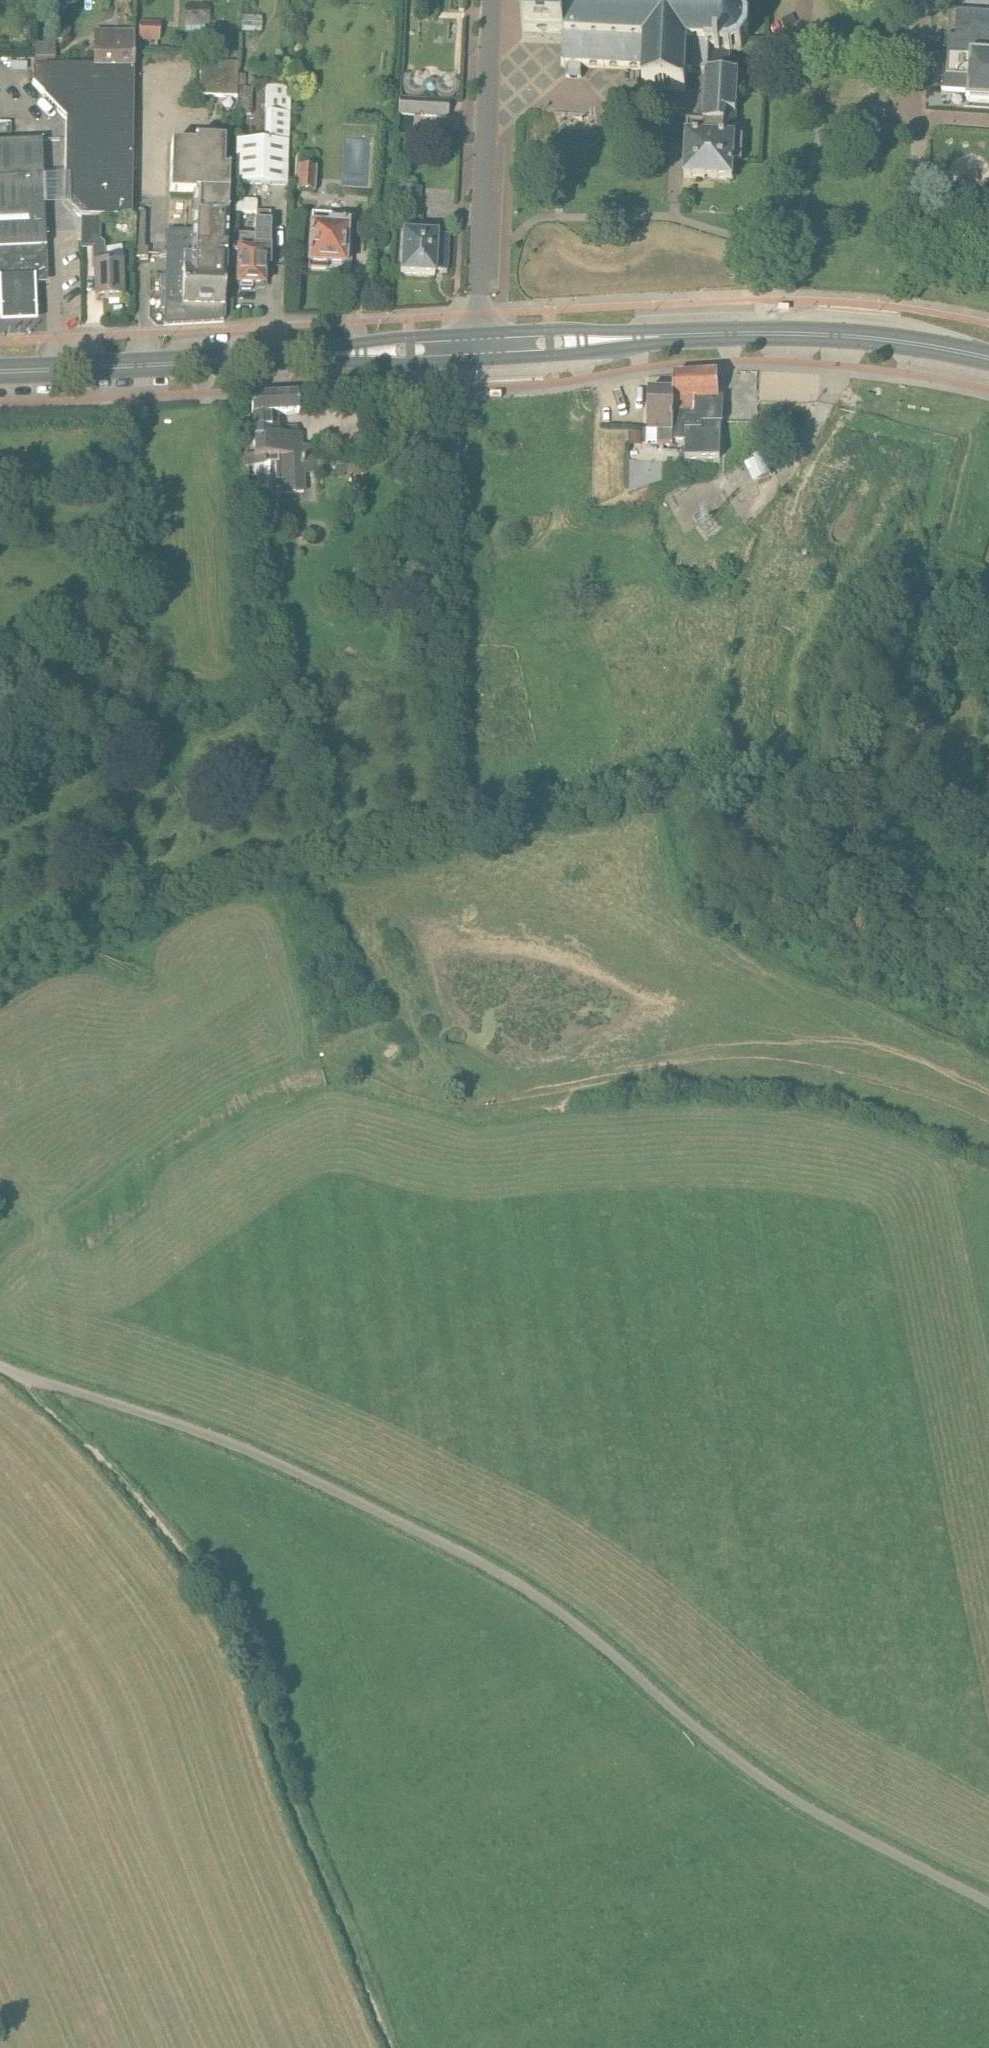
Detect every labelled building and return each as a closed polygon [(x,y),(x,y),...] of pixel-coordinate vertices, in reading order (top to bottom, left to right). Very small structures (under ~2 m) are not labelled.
[(522,41),(563,44),(562,66),(567,66),(566,77),(581,78),(582,67),(643,70),(643,90),(653,90),(653,89),(675,91),(675,92),(686,92),(687,73),(706,74),(729,72),(729,55),(741,49),(749,37),(749,24),(743,12),(732,4),(721,4),(724,0),(524,0),(522,41)] [(957,11),(955,37),(958,37),(958,44),(948,44),(946,78),(943,78),(942,91),(967,93),(967,101),(970,101),(970,98),(988,99),(988,13),(957,11)] [(184,27),(209,26),(209,13),(184,13),(184,27)] [(162,39),(162,20),(142,19),(142,39),(162,39)] [(93,68),(134,69),(134,31),(94,31),(93,68)] [(55,43),(34,44),(35,66),(56,65),(55,43)] [(199,96),(237,97),(237,88),(238,75),(238,64),(200,63),(199,96)] [(134,69),(93,68),(33,67),(33,84),(66,119),(65,197),(73,197),(80,204),(74,210),(80,217),(80,246),(94,246),(95,299),(109,298),(109,301),(120,300),(119,298),(122,298),(121,264),(105,265),(105,250),(97,250),(96,217),(132,218),(134,69)] [(729,72),(706,74),(704,121),(687,121),(684,177),(732,180),(733,161),(742,161),(743,137),(735,136),(738,73),(729,72)] [(245,75),(238,75),(237,88),(245,88),(245,75)] [(431,83),(429,83),(427,83),(425,84),(423,81),(421,80),(419,79),(416,78),(413,77),(410,77),(408,78),(406,79),(403,80),(401,82),(400,83),(399,86),(399,88),(400,91),(401,93),(403,95),(404,97),(405,98),(408,100),(422,100),(448,102),(451,101),(453,100),(455,98),(456,95),(457,92),(457,88),(456,86),(454,84),(452,82),(450,81),(447,80),(445,79),(443,79),(440,80),(438,80),(436,82),(435,83),(434,84),(431,83)] [(287,185),(290,85),(265,87),(264,142),(236,141),(235,184),(287,185)] [(252,88),(245,88),(237,88),(237,97),(237,115),(251,116),(252,88)] [(449,104),(449,102),(448,102),(422,100),(408,100),(399,99),(398,115),(448,118),(448,116),(447,116),(448,104),(449,104)] [(46,248),(42,141),(0,143),(0,250),(46,248)] [(167,231),(165,325),(223,322),(223,308),(224,308),(227,217),(229,169),(227,169),(227,170),(224,170),(224,142),(194,141),(194,142),(196,142),(196,146),(171,146),(170,195),(194,197),(193,216),(192,232),(167,231)] [(313,192),(315,168),(311,168),(311,155),(300,155),(299,168),(297,191),(313,192)] [(399,186),(397,211),(419,212),(420,188),(399,186)] [(252,286),(264,287),(264,267),(268,267),(270,215),(255,214),(256,202),(234,201),(234,214),(256,214),(255,236),(233,235),(233,252),(238,252),(237,286),(240,286),(240,290),(252,290),(252,286)] [(148,260),(148,248),(144,248),(145,213),(132,212),(132,260),(148,260)] [(328,266),(344,267),(346,244),(352,244),(353,225),(352,225),(353,218),(312,215),(311,226),(308,265),(309,265),(309,270),(328,270),(328,266)] [(402,233),(400,275),(434,277),(434,273),(446,274),(448,236),(421,234),(422,223),(404,223),(403,233),(402,233)] [(47,280),(46,248),(0,250),(0,282),(47,280)] [(0,275),(0,324),(35,323),(34,274),(0,275)] [(718,373),(675,375),(674,391),(673,442),(685,442),(685,458),(720,459),(721,423),(723,423),(723,397),(717,397),(718,373)] [(648,390),(646,444),(673,445),(673,442),(674,391),(648,390)] [(298,395),(251,397),(254,452),(246,453),(247,467),(254,466),(255,479),(269,480),(270,465),(274,464),(275,480),(281,480),(282,494),(305,493),(304,474),(316,474),(315,445),(300,445),(299,435),(271,436),(270,415),(299,413),(298,395)] [(771,475),(761,453),(753,456),(763,478),(771,475)] [(356,460),(319,460),(318,479),(344,478),(344,474),(364,475),(365,463),(356,462),(356,460)]
